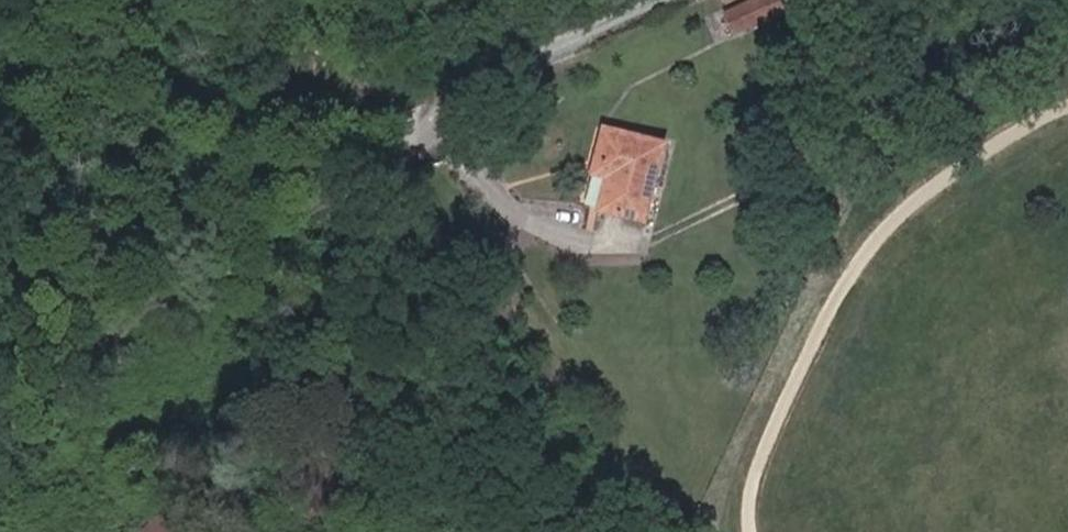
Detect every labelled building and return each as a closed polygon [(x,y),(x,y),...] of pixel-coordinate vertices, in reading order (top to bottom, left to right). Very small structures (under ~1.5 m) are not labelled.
[(725,9),(735,34),(760,25),(751,0),(750,0),(725,9)] [(615,173),(612,186),(602,220),(643,231),(665,153),(605,137),(596,168),(615,173)] [(615,173),(596,168),(592,181),(612,186),(615,173)] [(155,531),(191,531),(176,515),(155,531)]
